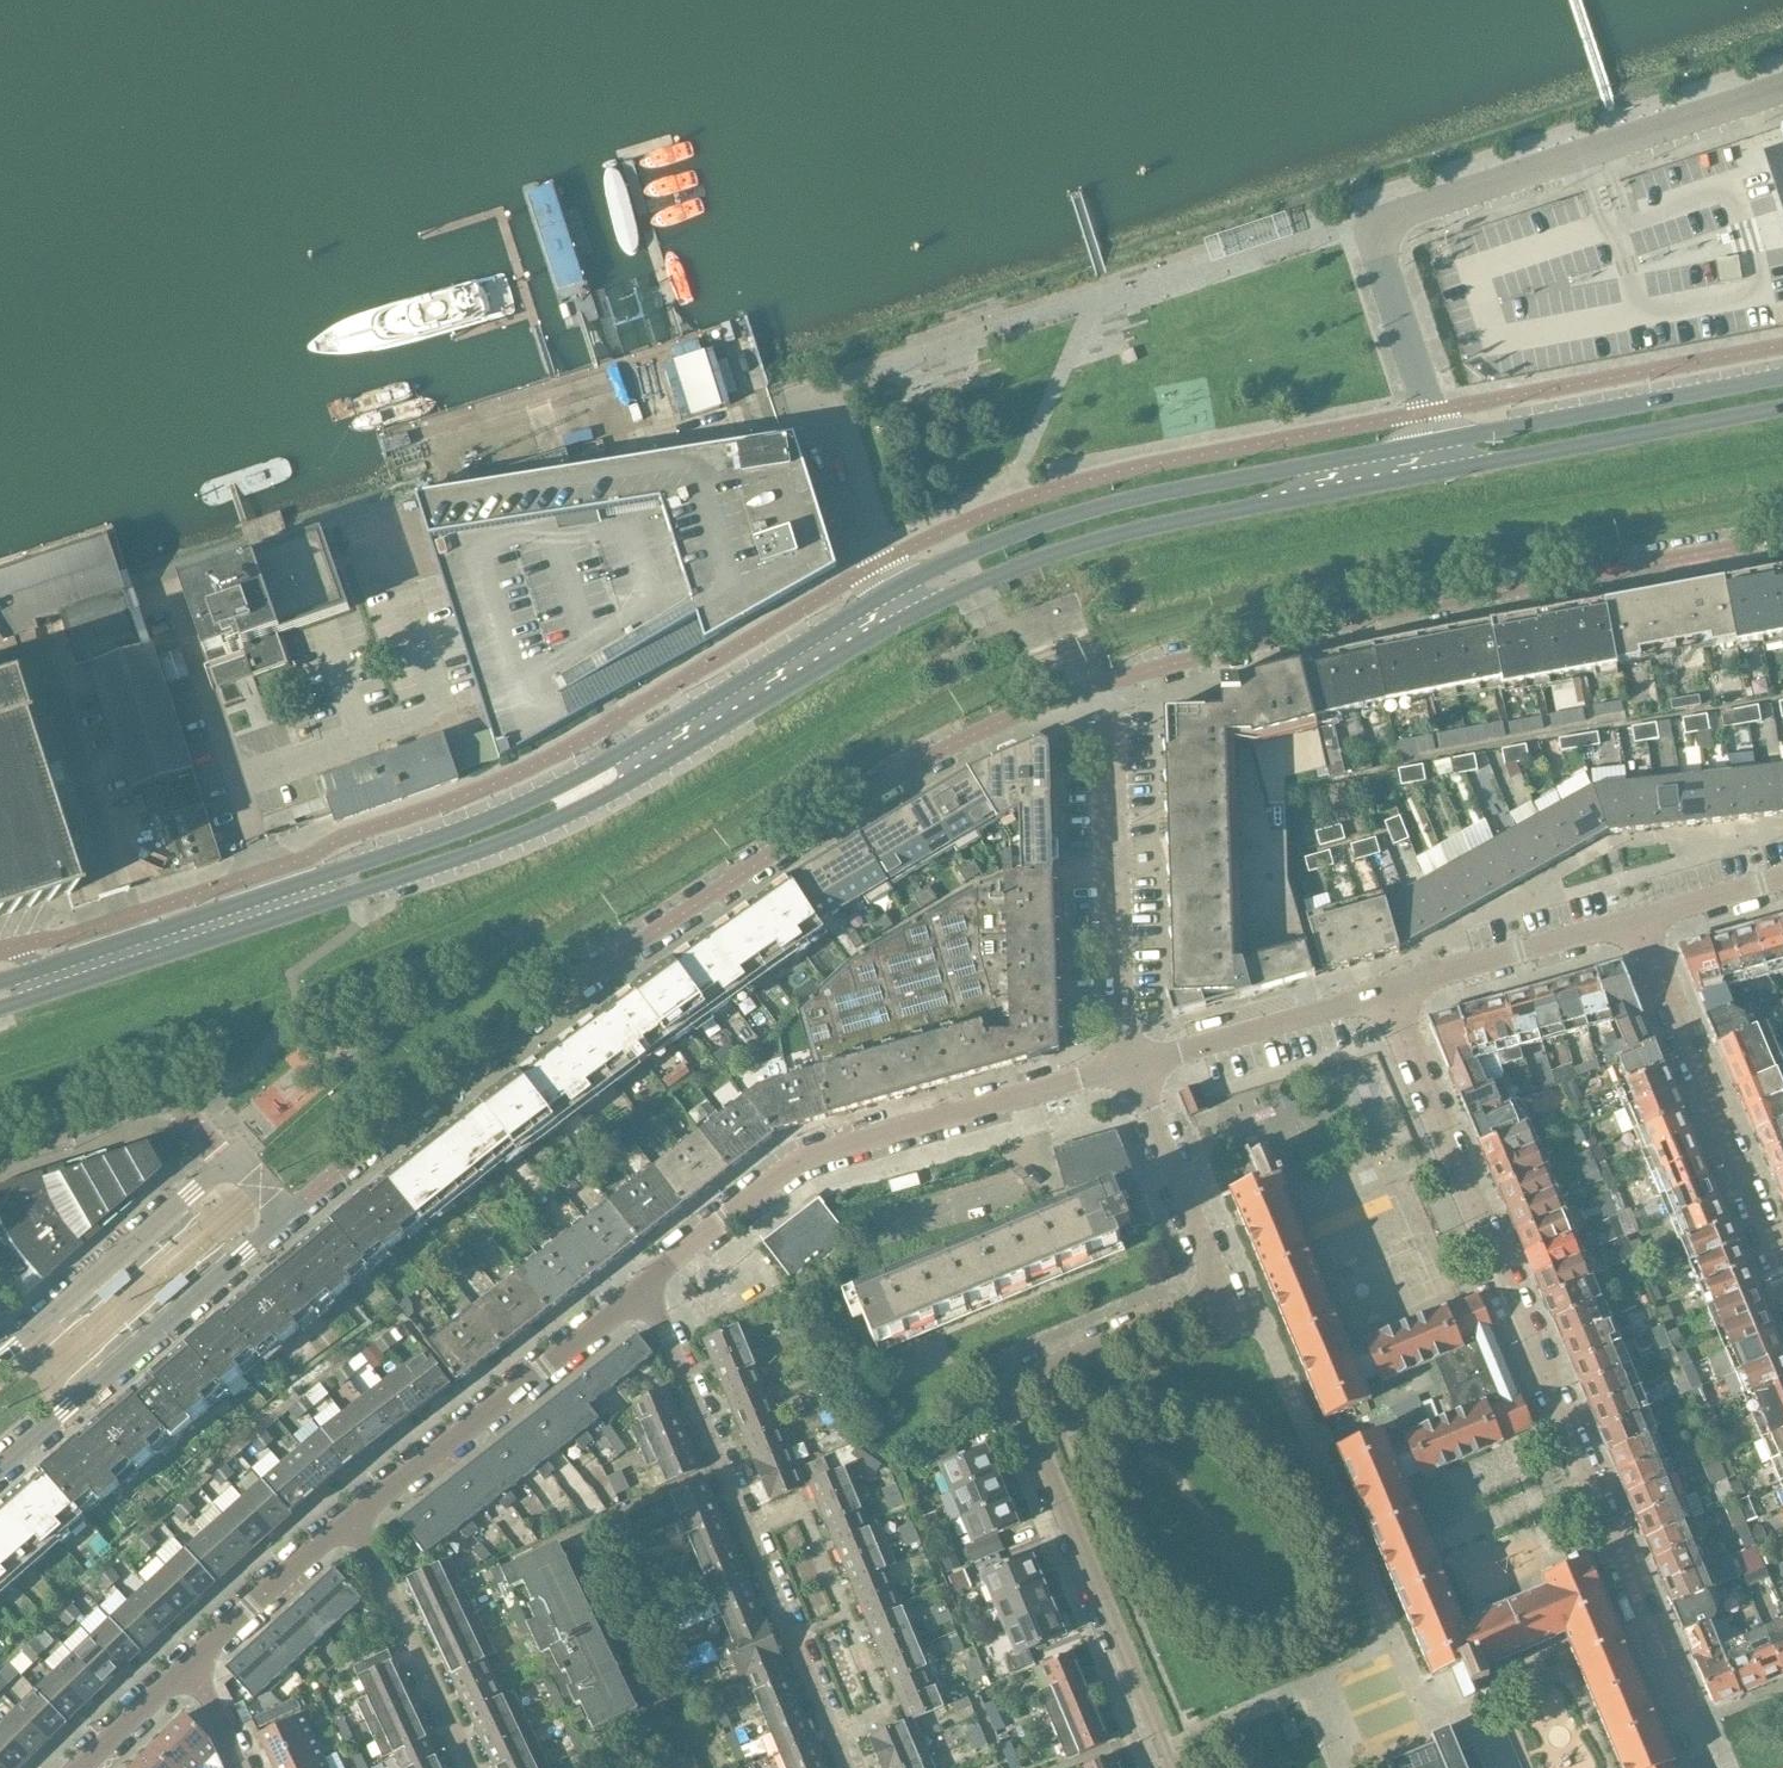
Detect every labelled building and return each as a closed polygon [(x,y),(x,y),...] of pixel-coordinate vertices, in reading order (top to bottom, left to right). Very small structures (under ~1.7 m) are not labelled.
[(676,361),(667,363),(681,417),(739,402),(739,399),(762,393),(756,370),(721,379),(710,338),(673,348),(676,361)] [(1137,361),(1133,350),(1119,355),(1123,366),(1137,361)] [(569,721),(816,582),(837,570),(795,437),(787,439),(785,432),(740,446),(574,473),(566,450),(417,498),(491,731),(500,758),(500,761),(569,721)] [(126,593),(108,536),(0,571),(0,634),(60,615),(126,593)] [(319,537),(182,585),(218,689),(220,688),(217,678),(249,667),(252,677),(288,664),(276,631),(344,607),(319,537)] [(1775,571),(1724,581),(1736,643),(1737,647),(1782,637),(1782,612),(1775,571)] [(1688,589),(1664,593),(1674,647),(1709,640),(1711,647),(1736,643),(1724,581),(1699,585),(1689,591),(1688,589)] [(997,589),(1000,596),(1011,591),(1008,584),(997,589)] [(134,590),(126,593),(60,615),(78,667),(89,663),(151,643),(134,590)] [(1640,598),(1641,600),(1629,598),(1604,603),(1616,665),(1640,660),(1639,653),(1674,647),(1664,593),(1640,598)] [(1604,603),(1537,615),(1549,681),(1617,668),(1616,665),(1604,603)] [(1489,624),(1500,683),(1501,690),(1549,681),(1537,615),(1489,624)] [(1500,683),(1489,624),(1433,634),(1446,693),(1500,683)] [(1446,693),(1433,634),(1420,637),(1374,647),(1387,705),(1446,693)] [(151,643),(89,663),(130,789),(193,769),(151,643)] [(1387,705),(1374,647),(1303,662),(1316,722),(1317,728),(1388,712),(1386,705),(1387,705)] [(1286,881),(1285,789),(1285,779),(1327,768),(1317,728),(1316,722),(1303,662),(1232,680),(1221,680),(1222,709),(1164,711),(1174,997),(1235,995),(1236,999),(1241,997),(1242,998),(1316,977),(1286,881)] [(28,774),(0,690),(0,918),(68,896),(34,793),(28,774)] [(1698,695),(1684,698),(1686,708),(1700,705),(1698,695)] [(1672,710),(1686,708),(1684,698),(1670,700),(1672,710)] [(1621,702),(1593,707),(1594,717),(1623,711),(1621,702)] [(1758,706),(1746,708),(1748,723),(1760,720),(1758,706)] [(1746,708),(1733,710),(1736,725),(1748,723),(1746,708)] [(1585,721),(1583,712),(1550,718),(1551,728),(1585,721)] [(1707,714),(1694,716),(1697,731),(1709,729),(1707,714)] [(1694,716),(1682,718),(1685,733),(1697,731),(1694,716)] [(1541,719),(1508,726),(1510,736),(1543,729),(1541,719)] [(1656,723),(1644,725),(1646,740),(1658,738),(1656,723)] [(1634,742),(1646,740),(1644,725),(1631,727),(1634,742)] [(1503,727),(1437,740),(1439,749),(1505,737),(1503,727)] [(500,758),(491,731),(451,744),(460,771),(500,758)] [(1597,733),(1578,736),(1580,751),(1600,748),(1597,733)] [(1578,736),(1558,739),(1561,754),(1580,751),(1578,736)] [(321,779),(333,815),(336,823),(459,780),(444,737),(321,779)] [(1053,866),(1048,745),(1040,739),(969,771),(995,817),(998,821),(1019,811),(1021,867),(1053,866)] [(1395,748),(1397,757),(1435,750),(1433,740),(1395,748)] [(1526,745),(1513,747),(1516,762),(1528,760),(1526,745)] [(1513,747),(1501,750),(1504,764),(1516,762),(1513,747)] [(1474,755),(1462,757),(1465,772),(1477,770),(1474,755)] [(1462,757),(1450,759),(1453,774),(1465,772),(1462,757)] [(57,764),(28,774),(34,793),(63,783),(57,764)] [(1422,765),(1410,767),(1413,782),(1425,780),(1422,765)] [(1756,769),(1761,817),(1782,815),(1782,781),(1781,766),(1756,769)] [(1410,767),(1398,769),(1401,784),(1413,782),(1410,767)] [(1597,783),(1627,779),(1625,767),(1595,771),(1597,783)] [(1756,769),(1730,772),(1735,820),(1761,817),(1756,769)] [(947,784),(974,829),(995,817),(969,771),(947,784)] [(1730,772),(1704,775),(1710,823),(1735,820),(1730,772)] [(1562,797),(1592,786),(1587,773),(1557,784),(1562,797)] [(202,799),(194,774),(168,783),(176,808),(202,799)] [(1704,775),(1679,777),(1684,826),(1710,823),(1704,775)] [(1679,777),(1653,780),(1658,828),(1684,826),(1679,777)] [(1653,780),(1627,783),(1633,831),(1658,828),(1653,780)] [(1627,783),(1592,787),(1607,834),(1633,831),(1627,783)] [(977,834),(947,784),(925,798),(955,848),(958,853),(980,840),(977,834)] [(165,811),(157,786),(132,794),(140,819),(165,811)] [(1592,787),(1561,804),(1584,846),(1607,834),(1592,787)] [(955,848),(925,798),(903,811),(933,861),(955,848)] [(1561,804),(1538,817),(1562,859),(1584,846),(1561,804)] [(220,853),(204,806),(165,819),(181,866),(194,862),(197,869),(222,860),(220,853)] [(933,861),(903,811),(881,824),(911,875),(933,861)] [(1384,822),(1386,827),(1389,834),(1404,827),(1400,816),(1384,822)] [(1538,817),(1516,829),(1539,872),(1562,859),(1538,817)] [(911,875),(881,824),(858,837),(889,888),(911,875)] [(1341,825),(1328,828),(1332,843),(1345,840),(1341,825)] [(1404,827),(1389,834),(1394,845),(1409,839),(1404,827)] [(1316,832),(1320,846),(1332,843),(1328,828),(1316,832)] [(1516,829),(1493,842),(1517,884),(1539,872),(1516,829)] [(889,888),(858,837),(836,851),(864,896),(870,906),(892,893),(889,888)] [(1375,838),(1363,842),(1367,856),(1379,852),(1375,838)] [(1363,842),(1350,845),(1355,860),(1367,856),(1363,842)] [(1493,842),(1471,855),(1494,897),(1517,884),(1493,842)] [(1011,848),(1001,849),(1002,863),(1012,863),(1011,848)] [(864,896),(836,851),(814,864),(842,909),(864,896)] [(1329,851),(1317,855),(1321,869),(1333,866),(1329,851)] [(1317,855),(1304,858),(1308,873),(1321,869),(1317,855)] [(1471,855),(1446,868),(1470,910),(1494,897),(1471,855)] [(974,860),(966,865),(973,877),(981,873),(974,860)] [(842,909),(814,864),(790,878),(819,923),(842,909)] [(966,865),(958,870),(965,882),(973,877),(966,865)] [(1446,868),(1425,880),(1446,924),(1470,910),(1446,868)] [(1005,876),(978,886),(980,935),(1055,933),(1053,873),(1005,876)] [(1425,880),(1404,892),(1421,938),(1446,924),(1425,880)] [(537,1140),(669,1039),(671,1042),(748,987),(745,983),(821,930),(818,926),(787,883),(672,962),(633,990),(575,1032),(481,1103),(406,1162),(389,1176),(425,1222),(516,1149),(519,1153),(537,1140)] [(1003,1033),(992,996),(981,957),(980,935),(978,886),(971,888),(932,909),(966,1029),(983,1025),(985,1033),(1003,1033)] [(930,887),(922,891),(929,904),(937,899),(930,887)] [(922,891),(913,896),(921,909),(929,904),(922,891)] [(1404,892),(1386,902),(1399,950),(1421,938),(1404,892)] [(1383,893),(1357,900),(1373,957),(1392,952),(1393,955),(1399,953),(1398,950),(1399,950),(1386,902),(1383,893)] [(1357,900),(1332,907),(1349,965),(1367,959),(1368,962),(1374,960),(1373,957),(1357,900)] [(1332,907),(1306,915),(1322,972),(1342,966),(1343,969),(1349,967),(1349,965),(1332,907)] [(966,1029),(932,909),(876,941),(906,1046),(936,1038),(966,1029)] [(885,913),(877,918),(885,931),(893,926),(885,913)] [(877,918),(869,923),(877,935),(885,931),(877,918)] [(1754,926),(1768,978),(1782,974),(1782,940),(1777,919),(1754,926)] [(1754,926),(1731,933),(1746,984),(1768,978),(1754,926)] [(847,936),(854,949),(863,944),(855,931),(847,936)] [(1055,933),(980,935),(981,957),(992,996),(1057,994),(1055,933)] [(1731,933),(1709,939),(1723,990),(1729,989),(1746,984),(1731,933)] [(1684,945),(1679,954),(1707,1020),(1737,1007),(1729,989),(1723,990),(1709,939),(1708,938),(1684,945)] [(906,1046),(876,941),(855,953),(825,981),(848,1063),(878,1055),(906,1046)] [(1595,970),(1596,972),(1611,1021),(1614,1020),(1641,1010),(1624,969),(1615,965),(1595,970)] [(1596,972),(1574,978),(1589,1028),(1611,1021),(1596,972)] [(1574,978),(1551,984),(1566,1034),(1589,1028),(1574,978)] [(848,1063),(825,981),(797,1007),(815,1072),(848,1063)] [(1551,984),(1528,991),(1543,1041),(1566,1034),(1551,984)] [(1528,991),(1505,997),(1520,1048),(1543,1041),(1528,991)] [(1057,994),(992,996),(1003,1033),(1012,1065),(1059,1051),(1057,994)] [(1505,997),(1482,1004),(1497,1054),(1520,1048),(1505,997)] [(1497,1054),(1482,1004),(1460,1010),(1475,1061),(1497,1054)] [(1759,1025),(1756,1018),(1748,1021),(1744,1012),(1739,1011),(1737,1007),(1707,1020),(1717,1043),(1759,1025)] [(1475,1061),(1460,1010),(1459,1011),(1459,1010),(1434,1017),(1430,1025),(1449,1071),(1475,1061)] [(1653,1039),(1641,1010),(1614,1020),(1622,1040),(1627,1050),(1653,1039)] [(1774,1046),(1764,1024),(1759,1025),(1717,1043),(1726,1066),(1774,1046)] [(1012,1065),(1003,1033),(985,1033),(983,1025),(966,1029),(936,1038),(949,1083),(1012,1065)] [(936,1038),(906,1046),(878,1055),(891,1100),(949,1083),(936,1038)] [(1653,1039),(1627,1050),(1616,1055),(1612,1061),(1613,1063),(1614,1065),(1609,1067),(1616,1084),(1663,1064),(1653,1039)] [(1627,1050),(1622,1040),(1602,1048),(1609,1065),(1613,1063),(1612,1061),(1616,1055),(1627,1050)] [(1726,1066),(1735,1088),(1736,1088),(1782,1069),(1782,1068),(1774,1046),(1726,1066)] [(725,1047),(714,1055),(722,1067),(734,1059),(725,1047)] [(1497,1054),(1475,1061),(1449,1071),(1459,1096),(1485,1085),(1491,1083),(1504,1078),(1497,1054)] [(878,1055),(848,1063),(815,1072),(829,1117),(891,1100),(878,1055)] [(1595,1058),(1574,1067),(1578,1077),(1599,1068),(1595,1058)] [(1578,1077),(1574,1067),(1572,1063),(1549,1072),(1555,1085),(1561,1083),(1573,1079),(1578,1077)] [(1663,1064),(1616,1084),(1613,1085),(1623,1108),(1673,1087),(1663,1064)] [(669,1089),(689,1073),(683,1065),(662,1080),(669,1089)] [(1736,1088),(1745,1110),(1782,1094),(1782,1069),(1736,1088)] [(755,1088),(746,1096),(774,1133),(829,1117),(815,1072),(755,1088)] [(1582,1100),(1573,1079),(1561,1083),(1563,1087),(1572,1105),(1582,1100)] [(1485,1085),(1459,1096),(1469,1120),(1510,1103),(1503,1087),(1494,1090),(1491,1083),(1485,1085)] [(1178,1094),(1188,1118),(1208,1110),(1198,1085),(1178,1094)] [(1673,1087),(1623,1108),(1632,1131),(1682,1111),(1683,1110),(1673,1087)] [(1745,1110),(1755,1131),(1782,1120),(1782,1094),(1745,1110)] [(746,1096),(699,1132),(730,1171),(775,1136),(774,1133),(746,1096)] [(1592,1113),(1587,1100),(1577,1104),(1583,1118),(1592,1113)] [(1510,1103),(1469,1120),(1478,1140),(1525,1121),(1516,1101),(1510,1103)] [(1682,1111),(1632,1131),(1641,1153),(1691,1132),(1682,1111)] [(1525,1121),(1478,1140),(1488,1164),(1537,1144),(1527,1120),(1525,1121)] [(1755,1131),(1764,1154),(1782,1146),(1782,1120),(1755,1131)] [(1584,1138),(1580,1128),(1572,1131),(1569,1133),(1575,1146),(1585,1141),(1584,1138)] [(617,1129),(605,1138),(612,1146),(623,1137),(617,1129)] [(699,1132),(677,1149),(654,1166),(685,1206),(730,1171),(699,1132)] [(1691,1132),(1641,1153),(1650,1175),(1700,1155),(1691,1132)] [(1054,1150),(1061,1173),(1113,1152),(1106,1134),(1054,1150)] [(1594,1134),(1584,1138),(1585,1141),(1588,1149),(1598,1145),(1594,1134)] [(1553,1638),(1565,1633),(1621,1767),(1673,1767),(1671,1763),(1675,1761),(1589,1556),(1587,1557),(1584,1551),(1569,1557),(1571,1563),(1541,1576),(1545,1585),(1463,1619),(1404,1478),(1419,1472),(1421,1476),(1503,1442),(1502,1438),(1516,1432),(1532,1425),(1519,1394),(1517,1395),(1497,1347),(1489,1328),(1491,1327),(1478,1296),(1448,1309),(1446,1305),(1364,1339),(1366,1343),(1351,1349),(1284,1189),(1288,1187),(1281,1171),(1279,1172),(1270,1150),(1265,1152),(1261,1142),(1235,1153),(1247,1183),(1230,1191),(1325,1419),(1371,1399),(1363,1380),(1378,1374),(1382,1382),(1434,1360),(1455,1411),(1403,1433),(1406,1441),(1391,1447),(1383,1428),(1337,1448),(1432,1677),(1450,1669),(1462,1699),(1489,1688),(1484,1679),(1489,1677),(1485,1667),(1553,1638)] [(1537,1144),(1488,1164),(1498,1187),(1499,1187),(1546,1168),(1537,1144)] [(1607,1167),(1598,1145),(1588,1149),(1589,1151),(1594,1162),(1598,1171),(1607,1167)] [(133,1202),(128,1197),(157,1172),(142,1146),(106,1158),(104,1152),(0,1186),(0,1227),(1,1230),(6,1240),(12,1250),(19,1259),(30,1271),(39,1282),(133,1202)] [(1764,1154),(1773,1176),(1782,1172),(1782,1146),(1764,1154)] [(1589,1151),(1575,1157),(1581,1168),(1594,1162),(1589,1151)] [(1113,1152),(1061,1173),(1066,1191),(1095,1182),(1098,1189),(1124,1178),(1113,1152)] [(1700,1155),(1650,1175),(1660,1198),(1709,1177),(1700,1155)] [(654,1166),(632,1184),(609,1202),(640,1240),(685,1206),(654,1166)] [(1608,1166),(1607,1167),(1598,1171),(1602,1180),(1603,1182),(1604,1182),(1608,1192),(1617,1188),(1608,1166)] [(1546,1168),(1499,1187),(1508,1209),(1556,1190),(1546,1168)] [(1598,1171),(1584,1177),(1589,1186),(1602,1180),(1598,1171)] [(1773,1176),(1782,1197),(1782,1172),(1773,1176)] [(1133,1175),(1124,1178),(1098,1189),(1102,1198),(857,1301),(878,1351),(1124,1248),(1116,1230),(1129,1225),(1131,1229),(1152,1224),(1142,1202),(1144,1201),(1133,1175)] [(372,1264),(425,1222),(389,1176),(334,1220),(372,1264)] [(1709,1177),(1660,1198),(1668,1219),(1718,1198),(1709,1177)] [(1626,1211),(1617,1188),(1608,1192),(1617,1215),(1626,1211)] [(1556,1190),(1508,1209),(1517,1231),(1565,1212),(1556,1190)] [(1718,1198),(1668,1219),(1677,1240),(1680,1239),(1727,1220),(1718,1198)] [(762,1242),(793,1282),(794,1284),(851,1240),(819,1199),(762,1242)] [(640,1240),(609,1202),(565,1236),(595,1276),(640,1240)] [(1565,1212),(1517,1231),(1526,1254),(1574,1234),(1565,1212)] [(372,1264),(334,1220),(276,1269),(316,1315),(373,1266),(371,1265),(372,1264)] [(1727,1220),(1680,1239),(1690,1262),(1737,1243),(1738,1243),(1728,1220),(1727,1220)] [(1574,1234),(1526,1254),(1535,1276),(1583,1255),(1574,1234)] [(565,1236),(542,1254),(519,1272),(550,1311),(595,1276),(565,1236)] [(1634,1256),(1629,1243),(1627,1237),(1611,1243),(1614,1251),(1617,1250),(1623,1264),(1629,1261),(1636,1259),(1635,1256),(1634,1256)] [(1639,1239),(1629,1243),(1634,1256),(1635,1256),(1645,1252),(1639,1239)] [(1737,1243),(1690,1262),(1688,1263),(1698,1285),(1746,1265),(1737,1243)] [(1583,1255),(1535,1276),(1544,1297),(1590,1278),(1592,1277),(1583,1255)] [(1644,1281),(1636,1259),(1629,1261),(1638,1283),(1644,1281)] [(1746,1265),(1698,1285),(1707,1307),(1755,1287),(1746,1265)] [(316,1315),(276,1269),(260,1282),(226,1312),(265,1358),(316,1315)] [(30,1271),(7,1291),(16,1302),(39,1282),(30,1271)] [(519,1272),(497,1289),(475,1307),(505,1346),(550,1311),(519,1272)] [(1652,1277),(1644,1281),(1654,1302),(1662,1299),(1652,1277)] [(1590,1278),(1544,1297),(1543,1297),(1552,1320),(1553,1319),(1600,1300),(1590,1278)] [(1755,1287),(1707,1307),(1716,1330),(1764,1309),(1755,1287)] [(1600,1300),(1553,1319),(1563,1341),(1611,1321),(1602,1299),(1600,1300)] [(1674,1319),(1668,1306),(1658,1310),(1663,1323),(1674,1319)] [(475,1307),(452,1324),(430,1341),(460,1380),(505,1346),(475,1307)] [(1764,1309),(1716,1330),(1724,1351),(1773,1331),(1764,1309)] [(265,1358),(226,1312),(189,1343),(228,1389),(265,1358)] [(783,1321),(787,1329),(801,1323),(797,1315),(783,1321)] [(1611,1321),(1563,1341),(1571,1361),(1619,1342),(1611,1321)] [(801,1323),(787,1329),(791,1338),(805,1332),(801,1323)] [(703,1340),(712,1360),(747,1346),(738,1325),(703,1340)] [(1672,1348),(1663,1325),(1652,1329),(1661,1352),(1672,1348)] [(1683,1341),(1677,1328),(1667,1332),(1673,1345),(1683,1341)] [(1773,1331),(1724,1351),(1733,1372),(1735,1371),(1782,1352),(1773,1331)] [(396,1344),(388,1333),(381,1338),(389,1349),(396,1344)] [(629,1341),(604,1360),(625,1386),(630,1382),(626,1376),(653,1355),(637,1334),(633,1338),(632,1337),(628,1340),(629,1341)] [(389,1349),(381,1338),(374,1343),(382,1354),(389,1349)] [(1619,1342),(1571,1361),(1580,1384),(1629,1364),(1619,1342)] [(228,1389),(189,1343),(154,1375),(194,1422),(228,1392),(226,1390),(228,1389)] [(747,1346),(712,1360),(720,1380),(755,1366),(747,1346)] [(1692,1363),(1685,1350),(1675,1355),(1681,1368),(1692,1363)] [(452,1387),(425,1352),(404,1368),(431,1403),(452,1387)] [(1735,1371),(1744,1394),(1782,1379),(1782,1352),(1735,1371)] [(801,1360),(804,1368),(818,1363),(814,1354),(801,1360)] [(576,1383),(572,1385),(589,1406),(614,1386),(619,1391),(625,1386),(604,1360),(580,1380),(579,1378),(575,1381),(576,1383)] [(818,1363),(804,1368),(808,1377),(822,1371),(818,1363)] [(1693,1364),(1683,1369),(1691,1390),(1700,1387),(1705,1385),(1696,1363),(1693,1364)] [(355,1375),(347,1364),(341,1370),(349,1380),(355,1375)] [(1638,1385),(1634,1377),(1629,1364),(1580,1384),(1589,1405),(1638,1385)] [(755,1366),(720,1380),(728,1400),(763,1386),(755,1366)] [(431,1403),(404,1368),(384,1383),(411,1418),(431,1403)] [(1683,1369),(1671,1373),(1679,1395),(1689,1391),(1691,1390),(1683,1369)] [(349,1380),(341,1370),(334,1375),(342,1385),(349,1380)] [(194,1422),(154,1375),(133,1392),(174,1439),(194,1422)] [(1744,1394),(1742,1395),(1752,1418),(1782,1405),(1782,1379),(1744,1394)] [(411,1418),(384,1383),(363,1399),(390,1434),(411,1418)] [(825,1401),(834,1397),(828,1384),(819,1388),(825,1401)] [(564,1392),(553,1401),(587,1445),(593,1440),(585,1430),(599,1419),(589,1406),(572,1385),(568,1388),(567,1387),(563,1390),(564,1392)] [(1647,1408),(1638,1385),(1589,1405),(1599,1428),(1645,1409),(1647,1408)] [(763,1386),(728,1400),(737,1421),(772,1407),(763,1386)] [(1691,1390),(1689,1391),(1693,1400),(1704,1396),(1700,1387),(1691,1390)] [(632,1402),(641,1423),(676,1408),(667,1388),(632,1402)] [(817,1388),(813,1390),(802,1395),(805,1403),(821,1397),(817,1388)] [(174,1439),(133,1392),(96,1425),(137,1471),(174,1439)] [(313,1406),(305,1396),(298,1402),(307,1412),(313,1406)] [(805,1410),(799,1396),(783,1402),(789,1416),(805,1410)] [(390,1434),(363,1399),(343,1414),(370,1450),(390,1434)] [(537,1413),(534,1415),(560,1449),(573,1439),(582,1450),(587,1445),(553,1401),(541,1409),(540,1408),(536,1411),(537,1413)] [(307,1412),(298,1402),(292,1408),(300,1418),(307,1412)] [(1752,1418),(1761,1440),(1782,1431),(1782,1405),(1752,1418)] [(1421,1406),(1396,1417),(1402,1429),(1426,1419),(1421,1406)] [(772,1407),(737,1421),(745,1440),(780,1425),(772,1407)] [(676,1408),(641,1423),(631,1427),(639,1447),(684,1429),(676,1408)] [(830,1412),(836,1426),(845,1422),(839,1409),(830,1412)] [(1645,1409),(1599,1428),(1598,1429),(1608,1452),(1609,1451),(1655,1432),(1645,1409)] [(370,1450),(343,1414),(322,1431),(350,1465),(370,1450)] [(526,1422),(514,1430),(549,1475),(555,1470),(547,1460),(560,1449),(534,1415),(530,1418),(529,1417),(525,1420),(526,1422)] [(1726,1443),(1715,1416),(1705,1421),(1716,1447),(1726,1443)] [(1707,1435),(1701,1421),(1691,1424),(1697,1438),(1707,1435)] [(845,1422),(836,1426),(842,1440),(851,1436),(845,1422)] [(85,1516),(137,1471),(96,1425),(45,1470),(85,1516)] [(602,1430),(618,1455),(626,1450),(610,1425),(602,1430)] [(780,1425),(745,1440),(753,1460),(788,1446),(780,1425)] [(684,1429),(639,1447),(648,1467),(658,1463),(693,1449),(684,1429)] [(499,1443),(495,1445),(522,1479),(535,1469),(543,1480),(549,1475),(514,1430),(503,1439),(502,1438),(498,1441),(499,1443)] [(273,1442),(264,1431),(258,1436),(266,1447),(273,1442)] [(350,1465),(322,1431),(301,1448),(330,1482),(350,1465)] [(1761,1440),(1770,1462),(1782,1456),(1782,1431),(1761,1440)] [(1655,1432),(1609,1451),(1618,1474),(1665,1454),(1655,1432)] [(266,1447),(258,1436),(251,1442),(259,1452),(266,1447)] [(1706,1444),(1697,1448),(1702,1462),(1712,1458),(1706,1444)] [(487,1452),(476,1460),(511,1505),(517,1500),(508,1490),(522,1479),(495,1445),(491,1448),(491,1447),(486,1450),(487,1452)] [(998,1470),(993,1459),(991,1460),(985,1447),(959,1458),(954,1445),(920,1459),(926,1471),(940,1466),(951,1492),(997,1473),(996,1471),(998,1470)] [(788,1446),(753,1460),(752,1460),(761,1481),(797,1466),(788,1446)] [(866,1454),(857,1447),(851,1455),(860,1461),(866,1454)] [(330,1482),(301,1448),(282,1465),(311,1498),(330,1482)] [(693,1449),(658,1463),(667,1484),(702,1469),(693,1449)] [(866,1454),(860,1461),(876,1472),(881,1464),(866,1454)] [(1665,1454),(1618,1474),(1627,1496),(1674,1476),(1665,1454)] [(1725,1454),(1716,1457),(1726,1479),(1734,1475),(1725,1454)] [(1770,1462),(1779,1484),(1782,1483),(1782,1456),(1770,1462)] [(1712,1485),(1726,1479),(1716,1457),(1701,1464),(1710,1486),(1712,1485)] [(461,1473),(457,1475),(483,1509),(497,1499),(505,1510),(511,1505),(476,1460),(465,1469),(464,1468),(460,1471),(461,1473)] [(233,1476),(225,1465),(219,1471),(227,1481),(233,1476)] [(311,1498),(282,1465),(263,1481),(291,1515),(311,1498)] [(806,1487),(797,1466),(761,1481),(770,1502),(806,1487)] [(853,1488),(844,1468),(809,1483),(817,1503),(853,1488)] [(85,1516),(45,1470),(0,1508),(0,1590),(85,1516)] [(227,1481),(219,1471),(212,1476),(220,1486),(227,1481)] [(997,1473),(951,1492),(962,1518),(1008,1500),(1002,1487),(1005,1486),(1000,1474),(997,1475),(997,1473)] [(449,1482),(438,1491),(472,1535),(478,1530),(470,1520),(483,1509),(457,1475),(453,1478),(452,1477),(448,1480),(449,1482)] [(1674,1476),(1627,1496),(1636,1518),(1683,1498),(1674,1476)] [(1744,1476),(1729,1482),(1736,1498),(1751,1492),(1744,1476)] [(706,1479),(671,1494),(679,1514),(714,1500),(706,1479)] [(1736,1501),(1726,1479),(1712,1485),(1721,1507),(1736,1501)] [(291,1515),(263,1481),(243,1499),(272,1532),(291,1515)] [(882,1491),(886,1499),(900,1494),(896,1485),(882,1491)] [(853,1488),(817,1503),(826,1524),(861,1509),(853,1488)] [(422,1503),(418,1505),(445,1539),(458,1529),(467,1539),(472,1535),(438,1491),(426,1499),(425,1498),(421,1501),(422,1503)] [(900,1494),(886,1499),(889,1508),(903,1502),(900,1494)] [(1683,1498),(1636,1518),(1645,1539),(1692,1520),(1683,1498)] [(1748,1498),(1738,1502),(1746,1523),(1756,1518),(1748,1498)] [(272,1532),(243,1499),(224,1516),(253,1549),(272,1532)] [(195,1510),(187,1500),(180,1505),(189,1515),(195,1510)] [(714,1500),(679,1514),(687,1533),(722,1519),(714,1500)] [(1008,1500),(962,1518),(973,1545),(966,1548),(972,1564),(1004,1551),(997,1534),(1019,1525),(1013,1513),(1015,1512),(1011,1500),(1008,1501),(1008,1500)] [(1746,1523),(1738,1502),(1724,1507),(1732,1528),(1735,1527),(1746,1523)] [(189,1515),(180,1505),(174,1511),(182,1521),(189,1515)] [(411,1512),(399,1521),(425,1555),(439,1544),(443,1549),(449,1545),(445,1539),(418,1505),(415,1508),(414,1507),(410,1510),(411,1512)] [(861,1509),(826,1524),(834,1543),(869,1528),(861,1509)] [(253,1549),(224,1516),(205,1533),(234,1566),(253,1549)] [(722,1519),(687,1533),(696,1555),(731,1540),(722,1519)] [(1692,1520),(1645,1539),(1654,1561),(1701,1541),(1692,1520)] [(623,1536),(615,1521),(607,1525),(614,1540),(623,1536)] [(1755,1545),(1746,1523),(1735,1527),(1744,1549),(1755,1545)] [(879,1524),(869,1528),(834,1543),(842,1562),(888,1544),(879,1524)] [(898,1529),(902,1538),(916,1532),(912,1524),(898,1529)] [(916,1532),(902,1538),(905,1547),(919,1541),(916,1532)] [(234,1566),(205,1533),(186,1550),(216,1583),(234,1566)] [(156,1545),(148,1535),(141,1540),(150,1550),(156,1545)] [(150,1550),(141,1540),(135,1546),(144,1556),(150,1550)] [(731,1540),(696,1555),(705,1576),(740,1562),(731,1540)] [(1701,1541),(1654,1561),(1653,1561),(1662,1581),(1710,1562),(1701,1541)] [(617,1547),(623,1560),(632,1556),(626,1543),(617,1547)] [(888,1544),(842,1562),(851,1583),(886,1568),(896,1564),(888,1544)] [(490,1556),(480,1545),(473,1551),(482,1562),(490,1556)] [(627,1689),(559,1545),(502,1572),(512,1590),(525,1583),(535,1603),(530,1606),(536,1619),(528,1623),(542,1654),(543,1656),(552,1652),(560,1668),(562,1673),(566,1671),(575,1689),(570,1691),(573,1696),(578,1707),(583,1705),(595,1731),(638,1711),(637,1709),(627,1689)] [(216,1583),(186,1550),(167,1568),(197,1600),(216,1583)] [(1760,1556),(1761,1559),(1764,1567),(1772,1564),(1767,1552),(1760,1556)] [(983,1574),(994,1599),(1041,1580),(1041,1579),(1042,1575),(1039,1567),(1036,1566),(1031,1554),(983,1574)] [(639,1570),(632,1556),(623,1560),(630,1574),(639,1570)] [(450,1558),(405,1580),(408,1586),(406,1586),(408,1590),(409,1589),(414,1599),(459,1577),(450,1558)] [(1764,1567),(1761,1559),(1741,1567),(1745,1575),(1764,1567)] [(740,1562),(705,1576),(713,1595),(748,1581),(740,1562)] [(1710,1562),(1662,1581),(1670,1603),(1715,1584),(1718,1583),(1710,1562)] [(914,1569),(918,1578),(932,1572),(929,1564),(914,1569)] [(490,1569),(496,1583),(505,1579),(498,1565),(490,1569)] [(1764,1567),(1745,1575),(1744,1576),(1748,1586),(1769,1577),(1764,1567)] [(197,1600),(167,1568),(148,1585),(178,1618),(197,1600)] [(886,1568),(851,1583),(859,1602),(894,1587),(886,1568)] [(119,1579),(111,1569),(104,1575),(113,1585),(119,1579)] [(326,1577),(316,1586),(348,1621),(354,1616),(349,1612),(363,1600),(334,1569),(330,1573),(329,1572),(325,1575),(326,1577)] [(955,1593),(971,1587),(965,1571),(949,1577),(955,1593)] [(932,1572),(918,1578),(921,1586),(936,1581),(932,1572)] [(113,1585),(104,1575),(98,1581),(107,1591),(113,1585)] [(459,1577),(414,1599),(420,1611),(418,1611),(420,1615),(421,1614),(423,1618),(468,1596),(459,1577)] [(511,1592),(505,1579),(496,1583),(503,1596),(511,1592)] [(1041,1580),(994,1599),(1006,1629),(1054,1610),(1048,1596),(1050,1593),(1046,1585),(1043,1583),(1041,1580)] [(748,1581),(713,1595),(721,1614),(756,1600),(748,1581)] [(637,1589),(643,1602),(652,1598),(646,1584),(637,1589)] [(1715,1584),(1670,1603),(1682,1630),(1707,1619),(1714,1617),(1714,1612),(1713,1608),(1717,1606),(1720,1597),(1715,1584)] [(178,1618),(148,1585),(129,1602),(159,1635),(178,1618)] [(304,1594),(300,1598),(302,1599),(298,1602),(326,1633),(338,1622),(343,1626),(348,1621),(316,1586),(305,1596),(304,1594)] [(894,1587),(859,1602),(867,1621),(902,1607),(894,1587)] [(468,1596),(423,1618),(426,1623),(424,1624),(426,1627),(427,1626),(432,1637),(477,1615),(468,1596)] [(652,1598),(643,1602),(650,1616),(659,1612),(652,1598)] [(756,1600),(721,1614),(729,1633),(764,1618),(756,1600)] [(159,1635),(129,1602),(110,1620),(141,1652),(159,1635)] [(290,1609),(280,1619),(312,1654),(318,1649),(313,1644),(326,1633),(298,1602),(294,1606),(293,1604),(289,1608),(290,1609)] [(508,1607),(514,1621),(523,1617),(517,1603),(508,1607)] [(931,1609),(934,1617),(948,1611),(945,1603),(931,1609)] [(81,1615),(72,1605),(66,1611),(75,1621),(81,1615)] [(902,1607),(867,1621),(875,1641),(910,1627),(902,1607)] [(1054,1610),(1006,1629),(1017,1655),(1064,1635),(1059,1623),(1061,1619),(1058,1611),(1054,1610)] [(75,1621),(66,1611),(60,1617),(69,1627),(75,1621)] [(948,1611),(934,1617),(938,1626),(952,1620),(948,1611)] [(477,1615),(432,1637),(438,1648),(436,1649),(438,1652),(439,1651),(441,1656),(487,1634),(477,1615)] [(974,1616),(962,1620),(967,1631),(978,1627),(974,1616)] [(523,1617),(514,1621),(521,1634),(529,1630),(523,1617)] [(764,1618),(729,1633),(722,1636),(727,1647),(715,1652),(719,1662),(775,1638),(774,1636),(773,1635),(768,1623),(769,1621),(766,1620),(765,1618),(764,1618)] [(1763,1627),(1782,1676),(1782,1618),(1763,1627)] [(268,1627),(264,1631),(266,1632),(262,1635),(290,1666),(302,1654),(307,1659),(312,1654),(280,1619),(269,1628),(268,1627)] [(1707,1619),(1682,1630),(1693,1656),(1719,1645),(1707,1619)] [(141,1652),(110,1620),(92,1638),(122,1670),(141,1652)] [(655,1626),(661,1640),(670,1635),(664,1622),(655,1626)] [(910,1627),(875,1641),(883,1661),(919,1647),(910,1627)] [(1763,1627),(1740,1636),(1761,1686),(1782,1677),(1782,1676),(1763,1627)] [(647,1632),(623,1643),(637,1671),(661,1660),(647,1632)] [(487,1634),(441,1656),(444,1661),(442,1662),(444,1665),(445,1664),(450,1675),(485,1659),(496,1654),(487,1634)] [(255,1642),(244,1652),(276,1687),(282,1682),(277,1677),(290,1666),(262,1635),(258,1639),(257,1637),(253,1641),(255,1642)] [(670,1635),(661,1640),(668,1653),(676,1649),(670,1635)] [(722,1636),(710,1641),(715,1652),(727,1647),(722,1636)] [(1761,1686),(1740,1636),(1720,1645),(1741,1695),(1761,1686)] [(964,1650),(959,1637),(950,1640),(956,1654),(964,1650)] [(122,1670),(92,1638),(73,1656),(103,1688),(122,1670)] [(775,1638),(719,1662),(723,1671),(734,1666),(739,1678),(746,1675),(781,1660),(783,1660),(782,1657),(783,1655),(780,1654),(776,1642),(776,1640),(775,1638)] [(44,1650),(35,1641),(29,1647),(38,1656),(44,1650)] [(526,1646),(533,1659),(541,1655),(535,1642),(526,1646)] [(1720,1645),(1719,1645),(1693,1656),(1711,1701),(1720,1704),(1741,1696),(1741,1695),(1720,1645)] [(38,1656),(29,1647),(23,1652),(32,1662),(38,1656)] [(919,1647),(883,1661),(891,1680),(926,1666),(919,1647)] [(1034,1662),(1029,1650),(1006,1660),(1011,1672),(1034,1662)] [(353,1667),(358,1678),(393,1661),(388,1651),(353,1667)] [(232,1660),(229,1663),(230,1665),(225,1669),(253,1699),(266,1687),(271,1692),(276,1687),(244,1652),(234,1661),(232,1660)] [(1042,1665),(1051,1687),(1081,1675),(1072,1653),(1042,1665)] [(541,1655),(533,1659),(539,1673),(548,1669),(541,1655)] [(103,1688),(73,1656),(55,1673),(85,1705),(103,1688)] [(485,1659),(450,1675),(459,1694),(494,1677),(485,1659)] [(964,1665),(968,1674),(982,1668),(978,1659),(964,1665)] [(781,1660),(746,1675),(754,1693),(789,1679),(781,1660)] [(393,1661),(358,1678),(367,1697),(402,1681),(397,1670),(398,1669),(397,1666),(395,1667),(393,1661)] [(672,1665),(678,1679),(687,1675),(681,1661),(672,1665)] [(926,1666),(891,1680),(900,1702),(935,1687),(926,1666)] [(562,1673),(560,1668),(552,1672),(565,1700),(573,1696),(570,1691),(575,1689),(566,1671),(562,1673)] [(982,1668),(968,1674),(971,1682),(985,1676),(982,1668)] [(670,1669),(627,1689),(637,1709),(679,1690),(670,1669)] [(85,1705),(55,1673),(36,1691),(67,1723),(85,1705)] [(687,1675),(678,1679),(684,1692),(693,1688),(687,1675)] [(1081,1675),(1051,1687),(1039,1693),(1048,1716),(1090,1698),(1081,1675)] [(494,1677),(459,1694),(468,1713),(503,1696),(494,1677)] [(558,1690),(552,1677),(543,1681),(549,1695),(558,1690)] [(789,1679),(754,1693),(762,1712),(797,1698),(789,1679)] [(402,1681),(367,1697),(356,1702),(365,1720),(410,1698),(408,1694),(410,1694),(408,1691),(407,1691),(402,1681)] [(935,1687),(900,1702),(908,1720),(908,1721),(914,1719),(914,1720),(944,1708),(935,1687)] [(564,1704),(558,1690),(549,1695),(556,1708),(564,1704)] [(67,1723),(36,1691),(17,1709),(49,1741),(67,1723)] [(503,1696),(468,1713),(473,1724),(472,1724),(473,1727),(475,1727),(476,1730),(522,1708),(514,1691),(503,1696)] [(708,1696),(714,1710),(723,1706),(717,1692),(708,1696)] [(296,1698),(252,1719),(257,1729),(301,1709),(296,1698)] [(410,1698),(365,1720),(374,1740),(419,1718),(415,1707),(416,1707),(415,1704),(413,1704),(410,1698)] [(797,1698),(762,1712),(770,1732),(805,1718),(797,1698)] [(958,1713),(972,1707),(968,1698),(954,1704),(958,1713)] [(1090,1698),(1048,1716),(1058,1737),(1100,1720),(1090,1698)] [(993,1701),(984,1705),(987,1714),(997,1710),(993,1701)] [(729,1719),(723,1706),(714,1710),(722,1728),(731,1725),(729,1719)] [(522,1708),(476,1730),(479,1736),(478,1737),(479,1740),(481,1739),(485,1748),(531,1727),(522,1708)] [(17,1709),(0,1727),(0,1729),(30,1759),(49,1741),(17,1709)] [(997,1710),(987,1714),(995,1732),(1004,1728),(997,1710)] [(302,1714),(259,1734),(270,1757),(313,1737),(302,1714)] [(186,1715),(169,1732),(203,1765),(216,1752),(210,1740),(186,1715)] [(334,1720),(340,1732),(348,1727),(343,1716),(334,1720)] [(561,1720),(567,1732),(576,1728),(570,1716),(561,1720)] [(419,1718),(374,1740),(383,1759),(394,1753),(428,1737),(426,1732),(428,1731),(426,1728),(425,1729),(419,1718)] [(805,1718),(770,1732),(778,1752),(814,1738),(805,1718)] [(868,1737),(876,1757),(922,1738),(914,1720),(914,1719),(908,1721),(908,1720),(868,1737)] [(1100,1720),(1058,1737),(1067,1760),(1109,1742),(1100,1720)] [(1298,1731),(1296,1724),(1294,1720),(1290,1722),(1285,1723),(1281,1725),(1288,1741),(1300,1736),(1298,1731)] [(348,1727),(340,1732),(347,1747),(355,1743),(348,1727)] [(531,1727),(485,1748),(491,1761),(490,1762),(491,1765),(493,1764),(494,1767),(540,1745),(531,1727)] [(585,1747),(576,1728),(567,1732),(576,1751),(585,1747)] [(984,1737),(980,1728),(956,1738),(960,1747),(970,1743),(984,1737)] [(1476,1744),(1459,1751),(1449,1728),(1431,1735),(1435,1744),(1387,1764),(1389,1767),(1486,1767),(1476,1744)] [(0,1729),(0,1764),(4,1767),(21,1767),(30,1759),(0,1729)] [(153,1748),(173,1767),(200,1767),(203,1765),(169,1732),(153,1748)] [(725,1736),(731,1748),(740,1745),(734,1732),(725,1736)] [(270,1757),(275,1767),(304,1767),(323,1758),(313,1737),(270,1757)] [(394,1753),(401,1767),(410,1767),(437,1755),(428,1737),(394,1753)] [(987,1745),(984,1737),(970,1743),(970,1744),(960,1749),(959,1748),(944,1754),(946,1762),(987,1745)] [(778,1752),(785,1767),(797,1767),(822,1758),(814,1738),(778,1752)] [(876,1757),(881,1767),(909,1767),(931,1759),(922,1738),(876,1757)] [(1001,1745),(1006,1759),(1015,1755),(1010,1742),(1001,1745)] [(686,1743),(659,1754),(665,1767),(697,1767),(686,1743)] [(494,1767),(495,1767),(541,1767),(548,1764),(540,1745),(494,1767)] [(740,1745),(731,1748),(737,1763),(746,1759),(740,1745)] [(588,1754),(585,1747),(576,1751),(584,1767),(589,1767),(594,1766),(588,1754)] [(137,1764),(141,1767),(173,1767),(153,1748),(137,1764)] [(357,1767),(362,1767),(366,1766),(360,1753),(352,1757),(357,1767)] [(410,1767),(445,1767),(444,1766),(442,1767),(437,1755),(410,1767)] [(1006,1759),(1010,1767),(1021,1767),(1015,1755),(1006,1759)] [(1083,1767),(1120,1767),(1114,1755),(1083,1767)] [(304,1767),(328,1767),(323,1758),(304,1767)] [(797,1767),(826,1767),(822,1758),(797,1767)] [(909,1767),(934,1767),(931,1759),(909,1767)]
